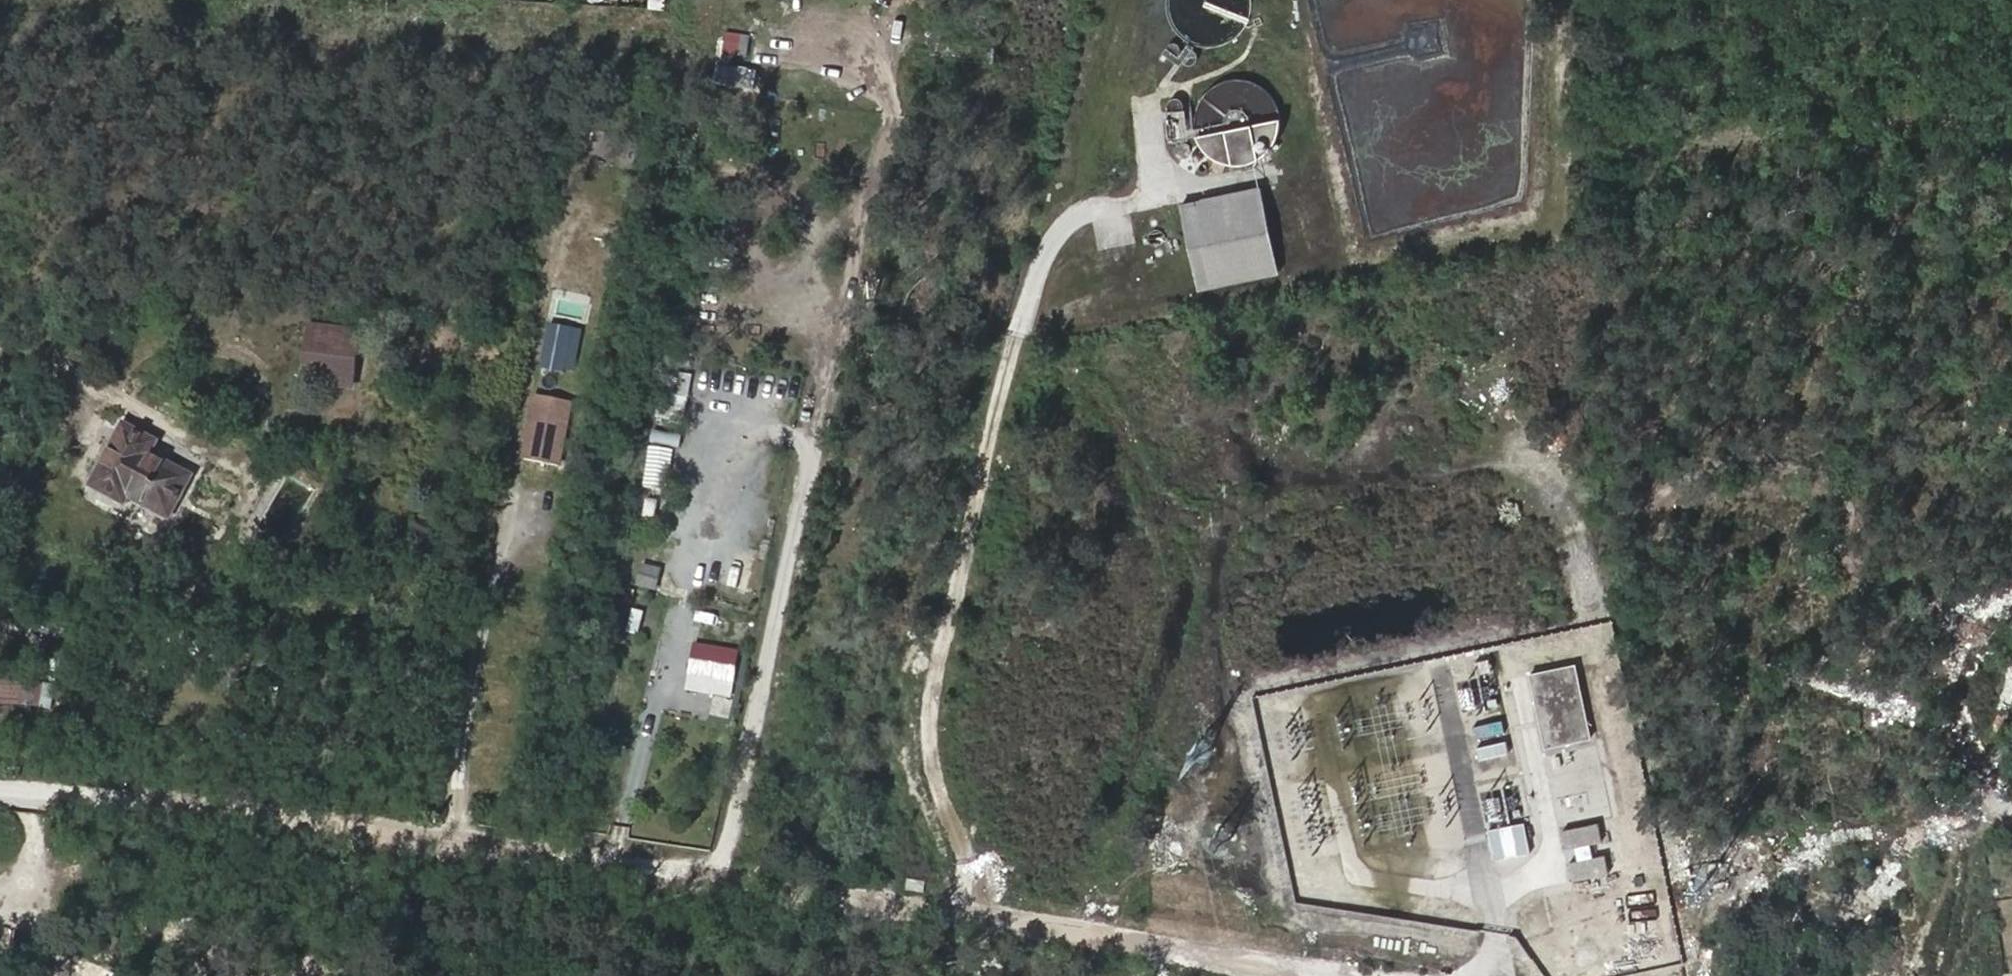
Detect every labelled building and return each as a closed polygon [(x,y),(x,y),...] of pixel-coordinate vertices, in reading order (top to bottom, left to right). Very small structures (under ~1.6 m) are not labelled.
[(1221,0),(1198,0),(1199,14),(1222,13),(1221,0)] [(1187,129),(1184,108),(1166,111),(1170,140),(1187,138),(1187,135),(1196,134),(1196,128),(1187,129)] [(1276,140),(1279,133),(1280,127),(1281,123),(1281,119),(1197,135),(1201,143),(1205,149),(1210,155),(1216,158),(1222,161),(1226,162),(1231,163),(1234,164),(1237,164),(1242,164),(1248,163),(1254,160),(1260,157),(1271,147),(1276,140)] [(1279,271),(1262,187),(1180,204),(1198,288),(1279,271)] [(564,369),(570,342),(578,344),(581,329),(548,324),(545,340),(540,369),(564,373),(564,369)] [(355,383),(361,331),(307,326),(301,377),(355,383)] [(573,371),(578,344),(570,342),(564,369),(573,371)] [(587,392),(597,347),(583,345),(572,388),(587,392)] [(558,466),(572,401),(535,394),(523,459),(558,466)] [(168,518),(190,476),(149,454),(156,442),(124,425),(91,485),(123,503),(127,496),(168,518)] [(653,591),(660,569),(639,563),(633,585),(653,591)] [(734,682),(738,643),(693,638),(689,678),(734,682)] [(1467,672),(1465,661),(1450,664),(1453,675),(1467,672)] [(1591,738),(1576,664),(1531,673),(1546,747),(1591,738)] [(24,681),(0,680),(0,704),(24,705),(24,681)] [(1604,848),(1600,848),(1598,823),(1563,827),(1569,877),(1606,873),(1604,848)] [(924,893),(926,882),(908,879),(906,890),(924,893)]
